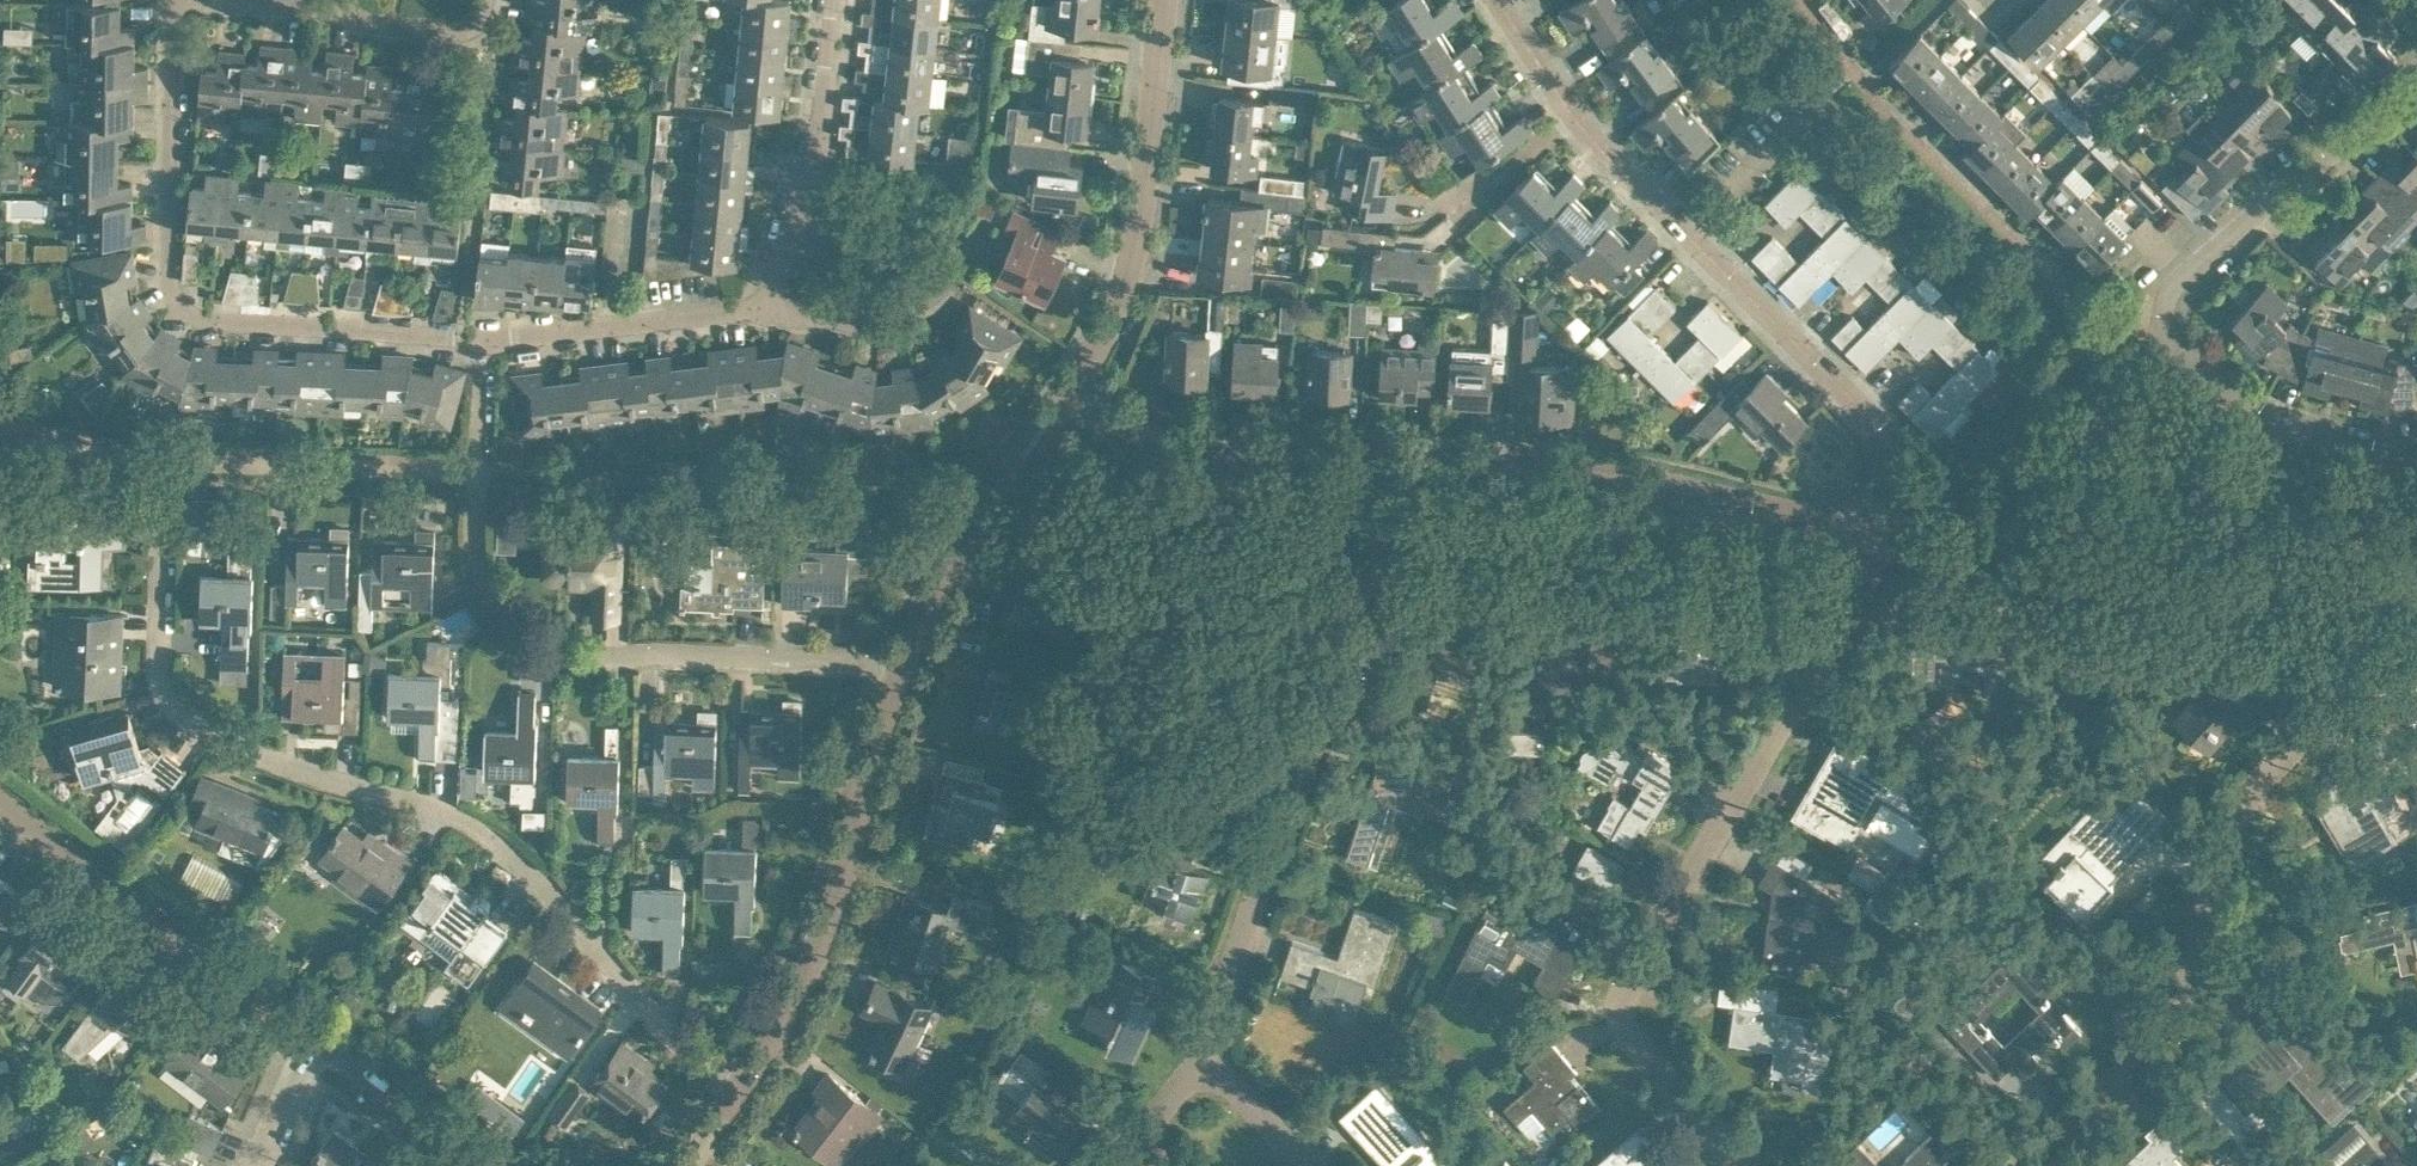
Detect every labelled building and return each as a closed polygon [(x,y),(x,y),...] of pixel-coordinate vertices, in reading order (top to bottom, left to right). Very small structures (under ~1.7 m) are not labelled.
[(588,26),(595,26),(598,0),(528,0),(526,21),(535,22),(535,21),(576,25),(576,24),(588,26)] [(683,15),(695,17),(697,0),(684,0),(683,15)] [(744,21),(797,27),(798,15),(789,14),(790,0),(746,0),(744,21)] [(895,12),(937,17),(939,0),(897,0),(895,12)] [(1029,34),(1065,38),(1066,23),(1097,27),(1099,9),(1098,9),(1099,0),(1057,0),(1057,2),(1049,2),(1049,6),(1033,5),(1029,34)] [(1228,28),(1276,34),(1279,4),(1292,5),(1292,0),(1231,0),(1228,28)] [(1399,51),(1400,52),(1437,28),(1465,10),(1458,0),(1450,0),(1434,10),(1428,0),(1394,0),(1369,16),(1381,35),(1387,31),(1399,51)] [(1618,54),(1647,32),(1625,0),(1574,0),(1558,10),(1571,29),(1587,19),(1592,27),(1597,23),(1617,53),(1618,54)] [(1832,20),(1840,13),(1829,0),(1825,0),(1819,4),(1832,20)] [(1872,7),(1863,14),(1871,24),(1901,0),(1867,0),(1872,7)] [(1962,31),(1969,24),(1970,25),(1979,16),(1963,0),(1952,0),(1948,4),(1960,15),(1953,22),(1962,31)] [(2081,22),(2059,0),(2040,0),(2030,11),(2061,42),(2081,22)] [(2081,22),(2101,2),(2100,0),(2059,0),(2081,22)] [(2121,0),(2100,0),(2101,2),(2103,1),(2112,10),(2121,0)] [(2280,9),(2301,29),(2330,0),(2277,0),(2283,6),(2280,9)] [(2334,56),(2376,14),(2362,0),(2351,0),(2346,5),(2342,0),(2330,0),(2301,29),(2320,48),(2323,45),(2334,56)] [(69,1),(68,40),(83,40),(83,39),(135,40),(135,26),(121,26),(121,2),(69,1)] [(2184,1),(2162,22),(2172,31),(2193,10),(2184,1)] [(879,11),(863,9),(861,22),(877,23),(879,11)] [(2041,62),(2061,42),(2030,11),(2009,31),(2041,62)] [(892,41),(934,45),(937,17),(895,12),(892,41)] [(1852,29),(1840,13),(1832,20),(1844,36),(1852,29)] [(2336,75),(2355,95),(2361,89),(2362,90),(2397,55),(2386,44),(2396,34),(2376,14),(2334,56),(2345,66),(2336,75)] [(1970,25),(1990,45),(1999,36),(1979,16),(1970,25)] [(562,66),(581,68),(582,53),(585,54),(588,26),(576,24),(576,25),(535,21),(535,22),(534,36),(515,34),(512,61),(531,62),(531,63),(562,66)] [(797,27),(744,21),(741,49),(784,54),(784,38),(796,38),(797,27)] [(2162,22),(2142,42),(2151,51),(2172,31),(2162,22)] [(5,39),(5,40),(6,40),(15,40),(15,25),(5,24),(5,39)] [(1285,65),(1272,64),(1276,34),(1228,28),(1224,63),(1249,66),(1248,81),(1271,84),(1283,85),(1285,65)] [(1400,76),(1415,66),(1428,85),(1429,87),(1455,69),(1456,70),(1483,52),(1474,38),(1453,52),(1437,28),(1400,52),(1399,51),(1388,58),(1400,76)] [(1891,61),(1913,83),(1943,52),(1921,31),(1891,61)] [(1647,32),(1618,54),(1617,53),(1596,68),(1610,86),(1625,75),(1631,83),(1636,79),(1657,107),(1658,108),(1677,92),(1685,85),(1647,32)] [(1032,70),(1051,72),(1049,90),(1090,95),(1094,59),(1076,57),(1078,40),(1065,38),(1029,34),(1027,53),(1034,53),(1032,70)] [(1999,36),(1990,45),(2011,66),(2020,56),(1999,36)] [(858,50),(874,52),(876,39),(860,37),(858,50)] [(83,39),(83,40),(82,79),(149,81),(149,65),(135,65),(135,40),(83,39)] [(889,69),(931,73),(934,45),(892,41),(889,69)] [(2123,61),(2122,62),(2131,72),(2151,51),(2142,42),(2123,61)] [(267,114),(269,93),(283,94),(287,45),(261,43),(260,62),(246,61),(245,61),(242,100),(241,99),(240,111),(267,114)] [(677,72),(690,74),(692,44),(680,43),(677,72)] [(327,68),(326,68),(312,67),(314,48),(287,45),(283,94),(298,95),(296,117),(323,119),(325,98),(324,98),(327,68)] [(242,100),(245,61),(246,61),(247,51),(220,49),(218,68),(203,66),(198,117),(225,120),(227,98),(241,99),(242,100)] [(336,120),(363,123),(364,111),(367,72),(353,71),(355,52),(328,49),(326,68),(327,68),(324,98),(325,98),(338,99),(336,120)] [(741,49),(738,79),(791,86),(793,72),(784,71),(784,54),(741,49)] [(1943,52),(1913,83),(1933,103),(1963,73),(1943,52)] [(2101,81),(2111,91),(2131,72),(2122,62),(2123,61),(2114,52),(2093,72),(2093,73),(2101,81)] [(2239,96),(2228,106),(2270,148),(2290,129),(2280,119),(2291,107),(2246,62),(2245,63),(2236,54),(2226,64),(2235,73),(2229,78),(2240,89),(2236,93),(2239,96)] [(2040,76),(2020,56),(2011,66),(2031,86),(2040,76)] [(670,58),(652,57),(651,74),(651,75),(667,76),(667,75),(669,75),(670,58)] [(407,85),(393,84),(395,65),(368,62),(367,72),(364,111),(378,112),(376,134),(403,136),(405,115),(404,115),(407,85)] [(559,106),(560,92),(580,94),(583,68),(581,68),(562,66),(531,63),(530,77),(511,75),(508,102),(518,102),(559,106)] [(404,115),(405,115),(403,136),(444,140),(448,89),(434,88),(435,69),(408,66),(407,85),(404,115)] [(855,79),(871,81),(872,68),(857,66),(855,79)] [(886,97),(919,101),(944,104),(947,76),(931,75),(931,73),(889,69),(886,97)] [(1419,119),(1434,109),(1446,128),(1447,130),(1487,104),(1502,94),(1493,80),(1472,94),(1456,70),(1455,69),(1429,87),(1428,85),(1406,99),(1419,119)] [(2092,71),(2088,76),(2080,84),(2075,78),(2066,87),(2080,102),(2101,81),(2093,73),(2093,72),(2092,71)] [(675,100),(687,102),(690,74),(677,72),(675,100)] [(645,73),(643,91),(666,93),(667,76),(651,75),(651,74),(645,73)] [(1963,73),(1933,103),(1953,123),(1984,93),(1963,73)] [(2040,76),(2031,86),(2051,106),(2060,97),(2040,76)] [(2295,77),(2285,86),(2294,96),(2303,87),(2302,87),(2303,86),(2295,77)] [(72,97),(72,118),(134,119),(134,97),(149,97),(149,81),(82,79),(82,97),(72,97)] [(781,94),(790,95),(791,86),(738,79),(735,108),(780,112),(781,94)] [(1270,99),(1293,102),(1318,105),(1320,89),(1283,85),(1271,84),(1270,99)] [(2166,84),(2156,94),(2169,106),(2179,96),(2166,84)] [(2309,111),(2317,102),(2303,87),(2294,96),(2309,111)] [(1047,109),(1017,105),(1014,138),(1057,144),(1066,145),(1068,128),(1086,130),(1090,95),(1049,90),(1047,109)] [(1677,92),(1658,108),(1657,107),(1630,130),(1645,147),(1660,135),(1666,142),(1671,138),(1694,165),(1721,140),(1705,122),(1677,92)] [(859,95),(844,93),(842,106),(858,108),(859,95)] [(1996,119),(1997,120),(2004,113),(1984,93),(1953,123),(1973,142),(1974,143),(1996,119)] [(1216,131),(1251,134),(1251,133),(1252,117),(1263,118),(1264,101),(1254,100),(1254,98),(1220,95),(1220,102),(1212,103),(1210,122),(1217,125),(1216,131)] [(876,96),(873,125),(916,130),(919,101),(886,97),(876,96)] [(2080,117),(2060,97),(2051,106),(2071,126),(2080,117)] [(544,144),(564,146),(566,133),(567,133),(569,107),(559,106),(518,102),(517,117),(498,115),(495,142),(514,144),(514,142),(544,145),(544,144)] [(1487,104),(1447,130),(1446,128),(1438,134),(1451,153),(1466,143),(1479,163),(1533,128),(1524,114),(1503,128),(1487,104)] [(2214,114),(2195,134),(2230,169),(2241,158),(2251,168),(2270,148),(2228,106),(2217,117),(2214,114)] [(672,112),(659,110),(656,139),(669,140),(672,112)] [(2026,131),(2006,111),(2004,113),(1997,120),(1996,119),(1974,143),(1973,142),(1965,150),(1986,171),(2017,140),(2026,131)] [(736,118),(704,114),(701,143),(748,148),(749,132),(758,132),(760,120),(736,118)] [(2080,117),(2071,126),(2092,147),(2101,138),(2080,117)] [(58,157),(66,157),(119,159),(119,136),(134,136),(134,119),(72,118),(66,118),(66,138),(58,137),(58,157)] [(857,123),(841,122),(839,135),(855,137),(857,123)] [(913,159),(916,130),(873,125),(870,155),(913,159)] [(1247,169),(1257,170),(1261,134),(1251,133),(1251,134),(1216,131),(1216,136),(1209,137),(1207,156),(1213,159),(1212,166),(1247,170),(1247,169)] [(2187,165),(2177,175),(2174,173),(2162,185),(2193,216),(2204,205),(2209,210),(2229,190),(2219,180),(2230,169),(2195,134),(2175,154),(2187,165)] [(1082,163),(1055,160),(1057,144),(1014,138),(1010,174),(1037,177),(1035,199),(1055,201),(1055,203),(1061,204),(1061,202),(1078,204),(1082,163)] [(2092,147),(2112,167),(2121,158),(2101,138),(2092,147)] [(656,139),(654,167),(666,169),(669,140),(656,139)] [(1357,193),(1354,209),(1367,212),(1390,217),(1394,200),(1380,197),(1382,188),(1378,187),(1386,148),(1345,139),(1335,189),(1357,193)] [(1986,171),(2006,191),(2037,160),(2017,140),(1986,171)] [(541,172),(562,174),(564,146),(544,144),(544,145),(514,142),(514,144),(513,157),(494,155),(491,182),(515,185),(540,187),(541,172)] [(755,166),(746,165),(748,148),(701,143),(697,172),(754,178),(755,166)] [(2128,153),(2145,171),(2147,170),(2155,162),(2138,144),(2129,152),(2128,153)] [(263,150),(261,168),(275,170),(277,151),(263,150)] [(235,164),(236,152),(217,151),(217,163),(235,164)] [(961,151),(961,164),(972,166),(974,152),(961,151)] [(2407,164),(2397,154),(2377,173),(2416,213),(2416,154),(2407,164)] [(66,157),(65,197),(80,198),(80,196),(133,198),(133,183),(119,182),(119,159),(66,157)] [(344,177),(358,178),(359,160),(346,158),(344,177)] [(2112,167),(2132,187),(2142,178),(2121,158),(2112,167)] [(370,179),(371,161),(359,160),(358,178),(370,179)] [(2058,181),(2057,180),(2037,160),(2006,191),(2027,212),(2034,204),(2058,181)] [(916,164),(915,177),(928,178),(929,165),(916,164)] [(651,196),(663,197),(666,169),(654,167),(651,196)] [(1522,212),(1538,228),(1539,229),(1572,196),(1585,183),(1574,171),(1556,189),(1534,167),(1494,208),(1510,224),(1522,212)] [(1752,255),(1776,278),(1800,302),(1833,269),(1852,289),(1866,275),(1892,301),(1866,327),(1852,314),(1832,334),(1866,368),(1899,335),(1919,355),(1932,341),(1958,367),(1932,393),(1919,380),(1898,400),(1932,434),(1999,367),(1799,168),(1765,202),(1786,222),(1799,209),(1826,235),(1800,261),(1773,234),(1752,255)] [(205,239),(217,240),(223,174),(206,172),(205,185),(192,184),(188,224),(206,226),(205,239)] [(753,190),(754,178),(697,172),(694,201),(742,206),(744,189),(753,190)] [(1273,190),(1295,192),(1308,194),(1310,178),(1262,173),(1260,188),(1260,189),(1273,190)] [(2085,194),(2064,173),(2057,180),(2058,181),(2034,204),(2055,225),(2085,194)] [(2367,203),(2357,214),(2393,250),(2413,230),(2409,226),(2416,218),(2416,213),(2377,173),(2357,193),(2367,203)] [(241,176),(230,175),(223,174),(217,240),(229,241),(230,228),(248,230),(252,190),(239,189),(241,176)] [(266,231),(265,244),(277,245),(283,180),(267,178),(266,191),(252,190),(248,230),(266,231)] [(2162,198),(2142,178),(2132,187),(2153,208),(2162,198)] [(289,247),(290,234),(308,235),(312,196),(299,194),(300,181),(283,180),(277,245),(289,247)] [(326,237),(325,250),(336,251),(343,186),(326,184),(325,197),(312,196),(308,235),(326,237)] [(349,252),(350,240),(368,241),(372,201),(359,200),(361,187),(343,186),(336,251),(349,252)] [(1205,235),(1253,240),(1254,225),(1269,227),(1271,207),(1306,211),(1308,194),(1295,192),(1273,190),(1260,189),(1260,188),(1243,186),(1241,200),(1209,197),(1208,204),(1206,204),(1205,210),(1208,210),(1205,235)] [(491,187),(489,202),(525,205),(526,190),(491,187)] [(402,191),(373,188),(372,201),(368,241),(367,254),(379,255),(380,243),(397,244),(402,191)] [(543,204),(543,193),(543,191),(526,190),(525,205),(543,207),(543,204)] [(433,194),(427,194),(402,191),(397,244),(416,246),(415,259),(427,260),(433,194)] [(543,193),(543,204),(570,206),(571,196),(543,193)] [(464,197),(433,194),(427,260),(439,261),(440,248),(459,250),(464,197)] [(2085,194),(2055,225),(2075,245),(2105,214),(2085,194)] [(147,222),(132,222),(133,198),(80,196),(80,198),(79,237),(146,238),(147,222)] [(602,198),(571,196),(570,206),(601,209),(602,198)] [(651,196),(648,225),(661,226),(663,197),(651,196)] [(1560,238),(1575,254),(1576,255),(1609,222),(1609,223),(1622,210),(1611,198),(1593,216),(1572,196),(1539,229),(1538,228),(1531,235),(1547,251),(1560,238)] [(750,223),(741,222),(742,206),(694,201),(691,229),(749,235),(750,223)] [(2105,214),(2075,245),(2096,265),(2135,226),(2115,205),(2105,214)] [(1024,289),(1023,292),(1044,302),(1059,267),(1046,261),(1061,228),(1016,207),(1009,223),(1020,227),(998,275),(1023,287),(1022,289),(1024,289)] [(2359,255),(2373,269),(2393,250),(2357,214),(2346,225),(2336,215),(2316,235),(2320,239),(2309,250),(2342,282),(2353,271),(2349,266),(2359,255)] [(1609,222),(1576,255),(1575,254),(1568,261),(1585,278),(1597,265),(1614,282),(1659,237),(1648,225),(1630,243),(1609,223),(1609,222)] [(1308,223),(1307,237),(1322,239),(1322,242),(1367,246),(1369,229),(1308,223)] [(648,225),(647,240),(659,241),(661,226),(648,225)] [(738,246),(747,247),(749,235),(691,229),(688,258),(708,260),(737,263),(738,246)] [(1201,273),(1248,278),(1253,240),(1205,235),(1201,273)] [(510,255),(511,249),(512,241),(482,238),(476,298),(495,300),(495,295),(505,296),(510,255)] [(1377,243),(1374,266),(1372,282),(1423,288),(1424,286),(1434,287),(1437,259),(1417,257),(1418,248),(1377,243)] [(201,279),(198,250),(185,249),(182,280),(186,280),(201,279)] [(510,255),(505,296),(534,299),(538,252),(511,249),(510,255)] [(90,288),(94,313),(129,299),(126,276),(135,274),(131,251),(108,255),(75,260),(80,290),(90,288)] [(565,255),(562,297),(592,300),(597,254),(567,251),(567,255),(565,255)] [(538,252),(534,299),(552,301),(553,296),(562,297),(565,255),(538,252)] [(707,270),(708,260),(688,258),(645,254),(643,275),(643,278),(707,270)] [(227,299),(241,300),(244,270),(232,268),(224,298),(227,299)] [(288,299),(302,300),(305,270),(291,268),(284,298),(288,299)] [(256,271),(244,270),(241,300),(245,301),(260,299),(256,271)] [(317,271),(305,270),(302,300),(306,301),(320,300),(317,271)] [(2129,282),(2120,273),(2111,282),(2120,290),(2129,282)] [(353,274),(344,304),(348,305),(362,306),(366,275),(353,274)] [(1263,275),(1262,293),(1282,295),(1297,296),(1299,278),(1263,275)] [(374,310),(377,311),(391,312),(394,281),(382,280),(374,310)] [(408,283),(394,281),(391,312),(395,313),(410,311),(408,283)] [(2266,354),(2263,359),(2280,369),(2304,329),(2290,321),(2285,326),(2275,316),(2288,303),(2268,283),(2232,318),(2244,329),(2234,339),(2254,359),(2263,350),(2266,354)] [(1655,285),(1608,333),(1675,400),(1742,333),(1708,299),(1688,319),(1701,333),(1675,359),(1649,333),(1676,306),(1655,285)] [(442,286),(433,316),(438,317),(452,318),(455,288),(442,286)] [(272,289),(271,298),(277,299),(280,290),(272,289)] [(1209,327),(1223,328),(1225,293),(1211,292),(1209,327)] [(1279,327),(1294,329),(1297,296),(1282,295),(1279,327)] [(106,347),(113,342),(129,363),(154,334),(141,315),(149,309),(138,296),(130,301),(129,299),(94,313),(85,319),(106,347)] [(1349,331),(1366,332),(1367,317),(1368,302),(1368,300),(1351,299),(1349,331)] [(959,325),(967,330),(955,350),(955,352),(983,378),(997,355),(1005,360),(1020,335),(971,305),(959,325)] [(1492,350),(1510,351),(1513,308),(1495,306),(1492,350)] [(1528,352),(1530,309),(1513,308),(1510,351),(1528,352)] [(2360,336),(2317,325),(2315,335),(2304,329),(2280,369),(2297,379),(2300,374),(2305,375),(2302,387),(2329,394),(2333,380),(2347,384),(2360,336)] [(154,388),(158,380),(181,392),(191,354),(171,343),(176,335),(161,326),(154,334),(129,363),(124,372),(154,388)] [(1207,354),(1221,355),(1223,331),(1170,330),(1168,356),(1167,355),(1167,360),(1168,360),(1167,375),(1167,378),(1191,379),(1191,370),(1206,371),(1207,354)] [(1598,332),(1583,346),(1594,358),(1609,345),(1598,332)] [(1419,381),(1435,382),(1438,336),(1421,335),(1420,346),(1382,344),(1379,393),(1418,395),(1419,381)] [(2387,343),(2360,336),(2347,384),(2362,388),(2358,402),(2386,409),(2389,397),(2394,399),(2394,405),(2414,405),(2414,359),(2399,359),(2397,365),(2382,361),(2387,343)] [(802,406),(805,397),(822,403),(835,366),(812,359),(815,350),(788,341),(785,350),(781,389),(780,399),(802,406)] [(1235,388),(1276,390),(1278,354),(1277,354),(1278,343),(1237,341),(1235,388)] [(983,378),(955,352),(955,350),(948,344),(933,353),(939,361),(920,374),(933,411),(955,397),(960,405),(989,386),(983,378)] [(233,409),(234,395),(236,357),(211,356),(212,346),(194,345),(192,355),(191,354),(181,392),(181,402),(215,404),(215,409),(233,409)] [(752,345),(733,347),(740,404),(765,401),(764,391),(781,389),(785,350),(753,354),(752,345)] [(715,359),(692,362),(697,400),(714,397),(716,407),(740,404),(733,347),(714,349),(715,359)] [(278,406),(278,397),(276,397),(279,359),(280,349),(260,348),(260,358),(236,357),(234,395),(252,396),(252,405),(278,406)] [(276,397),(278,397),(295,398),(295,407),(320,408),(322,351),(303,350),(303,360),(279,359),(276,397)] [(1310,392),(1348,394),(1351,352),(1312,350),(1310,392)] [(344,409),(345,400),(363,400),(365,362),(340,361),(341,352),(322,351),(320,408),(344,409)] [(381,411),(405,412),(407,402),(412,364),(413,365),(414,355),(389,354),(389,363),(365,362),(363,400),(381,401),(381,411)] [(667,355),(647,358),(648,367),(653,405),(654,415),(679,412),(678,402),(697,400),(692,362),(668,365),(667,355)] [(1450,399),(1489,401),(1492,359),(1452,357),(1451,383),(1449,383),(1449,388),(1451,389),(1450,399)] [(1154,360),(1153,374),(1167,375),(1168,360),(1167,360),(1154,360)] [(625,370),(624,361),(605,363),(613,420),(637,417),(635,407),(653,405),(648,367),(625,370)] [(1575,365),(1525,362),(1522,415),(1572,418),(1575,365)] [(439,372),(413,365),(412,364),(407,402),(424,407),(421,416),(450,424),(465,369),(442,363),(439,372)] [(586,413),(588,423),(613,420),(605,363),(586,365),(587,375),(563,378),(568,416),(586,413)] [(858,374),(835,366),(822,403),(840,408),(837,417),(869,428),(873,419),(877,380),(878,370),(861,365),(858,374)] [(900,425),(934,421),(933,411),(920,374),(916,365),(899,367),(900,377),(877,380),(873,419),(899,416),(900,425)] [(551,427),(550,418),(568,416),(563,378),(539,381),(538,371),(515,374),(522,431),(551,427)] [(1767,371),(1733,405),(1747,418),(1742,422),(1753,433),(1762,425),(1781,444),(1789,437),(1792,440),(1802,430),(1799,427),(1807,419),(1782,394),(1786,390),(1767,371)] [(103,379),(83,394),(99,415),(111,391),(103,379)] [(1719,398),(1703,414),(1717,428),(1733,412),(1719,398)] [(165,433),(165,438),(180,439),(180,436),(180,430),(165,429),(165,433)] [(123,526),(85,525),(85,516),(56,515),(56,508),(40,507),(40,510),(34,510),(34,540),(36,540),(36,558),(29,558),(28,583),(102,586),(103,543),(122,543),(123,526)] [(777,533),(777,510),(754,510),(754,532),(777,533)] [(789,534),(789,510),(779,510),(778,533),(789,534)] [(785,557),(783,603),(803,603),(803,597),(822,597),(823,590),(847,591),(847,571),(868,572),(869,544),(885,545),(886,520),(856,519),(856,544),(837,543),(837,549),(804,548),(803,557),(785,557)] [(270,613),(287,614),(287,599),(298,600),(299,578),(327,578),(326,601),(348,602),(350,528),(333,527),(333,538),(300,537),(299,540),(289,540),(287,582),(271,582),(270,613)] [(360,568),(358,627),(371,627),(372,604),(383,604),(384,582),(384,580),(413,581),(412,600),(412,605),(433,606),(433,605),(436,530),(418,530),(418,541),(385,540),(385,543),(374,543),(373,567),(373,568),(360,568)] [(619,573),(612,573),(614,543),(588,542),(588,536),(548,534),(547,577),(582,579),(582,583),(596,584),(595,615),(617,616),(619,573)] [(734,608),(735,595),(742,596),(743,598),(744,600),(746,602),(764,602),(766,543),(722,541),(722,551),(712,550),(712,560),(687,559),(686,584),(696,584),(695,607),(734,608)] [(204,614),(223,615),(221,669),(248,670),(253,543),(240,543),(239,576),(205,575),(204,614)] [(457,600),(470,594),(465,582),(452,588),(457,600)] [(66,654),(65,685),(102,687),(103,677),(118,678),(120,613),(80,612),(80,618),(60,617),(58,654),(66,654)] [(2222,667),(2176,718),(2194,734),(2204,722),(2220,736),(2248,704),(2246,702),(2253,695),(2264,705),(2289,678),(2235,629),(2210,656),(2222,667)] [(451,683),(452,641),(440,641),(428,640),(427,673),(393,672),(391,712),(421,713),(419,753),(436,754),(437,725),(458,726),(459,695),(439,694),(439,683),(451,683)] [(346,653),(324,653),(285,651),(283,711),(294,711),(293,714),(327,715),(326,726),(343,727),(346,653)] [(350,665),(350,672),(362,672),(362,660),(355,660),(350,665)] [(520,690),(518,731),(489,730),(487,769),(512,770),(511,799),(521,800),(521,804),(533,804),(536,691),(520,690)] [(751,789),(752,760),(779,761),(779,773),(801,774),(803,700),(786,699),(785,710),(752,709),(752,712),(741,712),(739,788),(751,789)] [(656,719),(655,743),(654,763),(639,762),(638,791),(654,791),(654,800),(664,800),(666,770),(694,771),(693,785),(714,786),(717,735),(718,711),(701,710),(700,721),(656,719)] [(138,746),(128,712),(64,731),(67,741),(75,739),(87,779),(112,772),(118,794),(95,824),(126,848),(187,768),(162,749),(161,751),(150,742),(138,746)] [(607,723),(606,757),(572,755),(570,794),(600,796),(598,836),(615,837),(619,724),(607,723)] [(1501,730),(1501,749),(1543,750),(1543,730),(1501,728),(1501,730)] [(1868,755),(1870,752),(1840,735),(1825,760),(1828,762),(1811,793),(1806,790),(1793,813),(1849,846),(1880,791),(1921,815),(1933,794),(1868,755)] [(1625,752),(1612,744),(1609,749),(1592,738),(1587,746),(1584,747),(1582,749),(1581,751),(1580,754),(1581,757),(1577,763),(1608,781),(1617,766),(1644,782),(1630,804),(1615,795),(1597,825),(1628,843),(1639,824),(1645,828),(1682,766),(1649,747),(1645,755),(1629,746),(1625,752)] [(1346,855),(1368,862),(1375,843),(1388,799),(1408,806),(1446,818),(1451,802),(1444,800),(1453,770),(1454,770),(1388,749),(1386,755),(1380,753),(1366,797),(1362,808),(1346,855)] [(2364,799),(2390,783),(2374,758),(2312,796),(2328,822),(2334,818),(2343,833),(2337,836),(2353,862),(2394,838),(2382,818),(2377,821),(2364,799)] [(924,833),(947,839),(986,849),(1002,783),(948,770),(944,786),(954,789),(949,806),(932,802),(924,833)] [(205,804),(198,823),(225,833),(218,849),(261,866),(286,833),(285,832),(284,833),(272,829),(274,823),(273,822),(278,811),(247,799),(249,793),(203,775),(193,800),(205,804)] [(2044,882),(2072,908),(2081,917),(2113,883),(2110,880),(2167,818),(2168,819),(2171,816),(2140,787),(2121,807),(2103,790),(2042,854),(2056,868),(2044,882)] [(546,808),(523,808),(522,825),(545,826),(546,808)] [(742,848),(708,847),(707,886),(737,887),(735,928),(752,928),(756,815),(743,815),(742,848)] [(371,893),(381,900),(409,860),(381,839),(376,846),(345,824),(322,855),(340,868),(336,873),(369,897),(371,893)] [(1189,864),(1198,838),(1160,825),(1154,843),(1164,846),(1146,898),(1191,913),(1206,869),(1189,864)] [(1554,984),(1624,865),(1588,844),(1573,870),(1592,881),(1578,906),(1529,878),(1507,917),(1486,905),(1444,990),(1464,1002),(1487,953),(1507,965),(1519,944),(1546,960),(1537,974),(1537,975),(1554,984)] [(1763,954),(1773,956),(1777,956),(1775,970),(1802,973),(1804,960),(1809,961),(1815,914),(1834,925),(1848,901),(1804,875),(1811,862),(1787,848),(1779,860),(1773,857),(1759,881),(1782,895),(1779,916),(1769,915),(1763,954)] [(664,967),(680,967),(684,854),(673,854),(671,887),(637,885),(635,925),(665,926),(664,967)] [(1848,871),(1876,886),(1883,872),(1856,857),(1848,871)] [(427,886),(402,920),(452,957),(445,965),(469,982),(494,949),(508,929),(485,913),(490,906),(490,904),(490,901),(488,899),(477,891),(472,898),(457,887),(460,882),(441,868),(439,868),(436,868),(434,870),(424,884),(427,886)] [(15,918),(29,899),(0,877),(0,915),(15,918)] [(907,894),(889,949),(936,964),(950,922),(984,933),(994,904),(968,895),(967,896),(939,887),(934,903),(907,894)] [(1883,919),(1894,898),(1873,887),(1863,908),(1883,919)] [(2401,946),(2398,947),(2403,967),(2416,964),(2416,899),(2364,911),(2366,925),(2340,930),(2344,949),(2399,937),(2401,946)] [(1449,914),(1420,905),(1411,930),(1441,939),(1449,914)] [(1396,922),(1355,908),(1338,956),(1292,940),(1284,965),(1317,976),(1312,991),(1317,992),(1311,1007),(1353,1021),(1367,980),(1375,983),(1396,922)] [(27,991),(29,988),(43,999),(61,1000),(98,950),(52,916),(23,954),(24,955),(8,976),(27,991)] [(1519,947),(1512,961),(1526,969),(1534,955),(1519,947)] [(2054,984),(2028,954),(2028,955),(2025,952),(2012,962),(2006,955),(1950,1008),(1946,1004),(1937,1013),(1965,1041),(1976,1054),(1993,1072),(2011,1055),(2025,1070),(2038,1057),(2028,1046),(2044,1030),(2048,1034),(2051,1031),(2054,1034),(2052,1035),(2057,1040),(2058,1039),(2064,1046),(2081,1030),(2062,1010),(2071,1002),(2054,984)] [(1129,995),(1142,967),(1113,954),(1095,992),(1099,994),(1085,1022),(1110,1034),(1105,1044),(1130,1056),(1144,1026),(1148,1028),(1159,1003),(1144,996),(1142,1001),(1129,995)] [(1167,961),(1155,956),(1152,967),(1163,971),(1167,961)] [(500,1008),(566,1056),(597,1012),(569,992),(572,988),(534,960),(500,1008)] [(167,1002),(121,968),(63,1044),(80,1056),(116,1024),(124,1028),(128,1030),(133,1030),(138,1029),(143,1027),(147,1024),(151,1020),(152,1021),(167,1002)] [(1801,1087),(1823,1089),(1833,1018),(1773,1010),(1776,985),(1716,977),(1713,1002),(1732,1005),(1727,1042),(1775,1049),(1772,1070),(1803,1074),(1801,1087)] [(885,1020),(871,1050),(902,1065),(931,1004),(900,989),(899,991),(877,981),(864,1009),(885,1020)] [(2302,1088),(2330,1062),(2273,1000),(2245,1026),(2255,1036),(2219,1069),(2226,1077),(2225,1078),(2232,1085),(2233,1084),(2246,1099),(2282,1066),(2302,1088)] [(195,1023),(167,1061),(223,1103),(249,1067),(236,1057),(238,1055),(195,1023)] [(1536,1079),(1504,1105),(1517,1120),(1529,1135),(1544,1122),(1551,1131),(1570,1115),(1574,1119),(1595,1102),(1571,1074),(1577,1069),(1553,1040),(1524,1064),(1536,1079)] [(638,1053),(623,1042),(595,1080),(642,1115),(666,1081),(634,1058),(638,1053)] [(1067,1082),(1048,1067),(1021,1047),(1010,1061),(1034,1080),(1005,1117),(1038,1142),(1054,1155),(1084,1117),(1056,1095),(1067,1082)] [(0,1054),(0,1069),(10,1066),(8,1053),(0,1054)] [(2329,1087),(2347,1108),(2367,1090),(2366,1089),(2379,1077),(2361,1060),(2329,1087)] [(22,1071),(11,1078),(20,1093),(31,1086),(22,1071)] [(811,1107),(795,1128),(831,1156),(852,1129),(861,1137),(880,1112),(829,1072),(816,1089),(825,1097),(815,1110),(811,1107)] [(1376,1078),(1337,1113),(1386,1165),(1448,1165),(1452,1162),(1376,1078)] [(563,1124),(588,1090),(575,1080),(549,1114),(563,1124)] [(1970,1135),(1919,1080),(1900,1098),(1931,1131),(1894,1165),(1937,1165),(1970,1135)] [(190,1112),(179,1138),(213,1153),(224,1127),(190,1112)] [(2171,1155),(2181,1146),(2156,1120),(2145,1130),(2151,1136),(2143,1143),(2129,1156),(2131,1159),(2125,1165),(2117,1157),(2108,1165),(2182,1165),(2171,1155)] [(2389,1164),(2353,1123),(2309,1160),(2314,1165),(2386,1165),(2389,1164)] [(379,1161),(335,1128),(319,1148),(324,1151),(313,1165),(376,1165),(379,1161)] [(1858,1138),(1830,1164),(1832,1165),(1885,1165),(1858,1138)] [(147,1161),(147,1164),(148,1165),(191,1165),(196,1156),(157,1139),(147,1161)] [(1640,1150),(1628,1160),(1616,1147),(1593,1165),(1653,1165),(1640,1150)]
